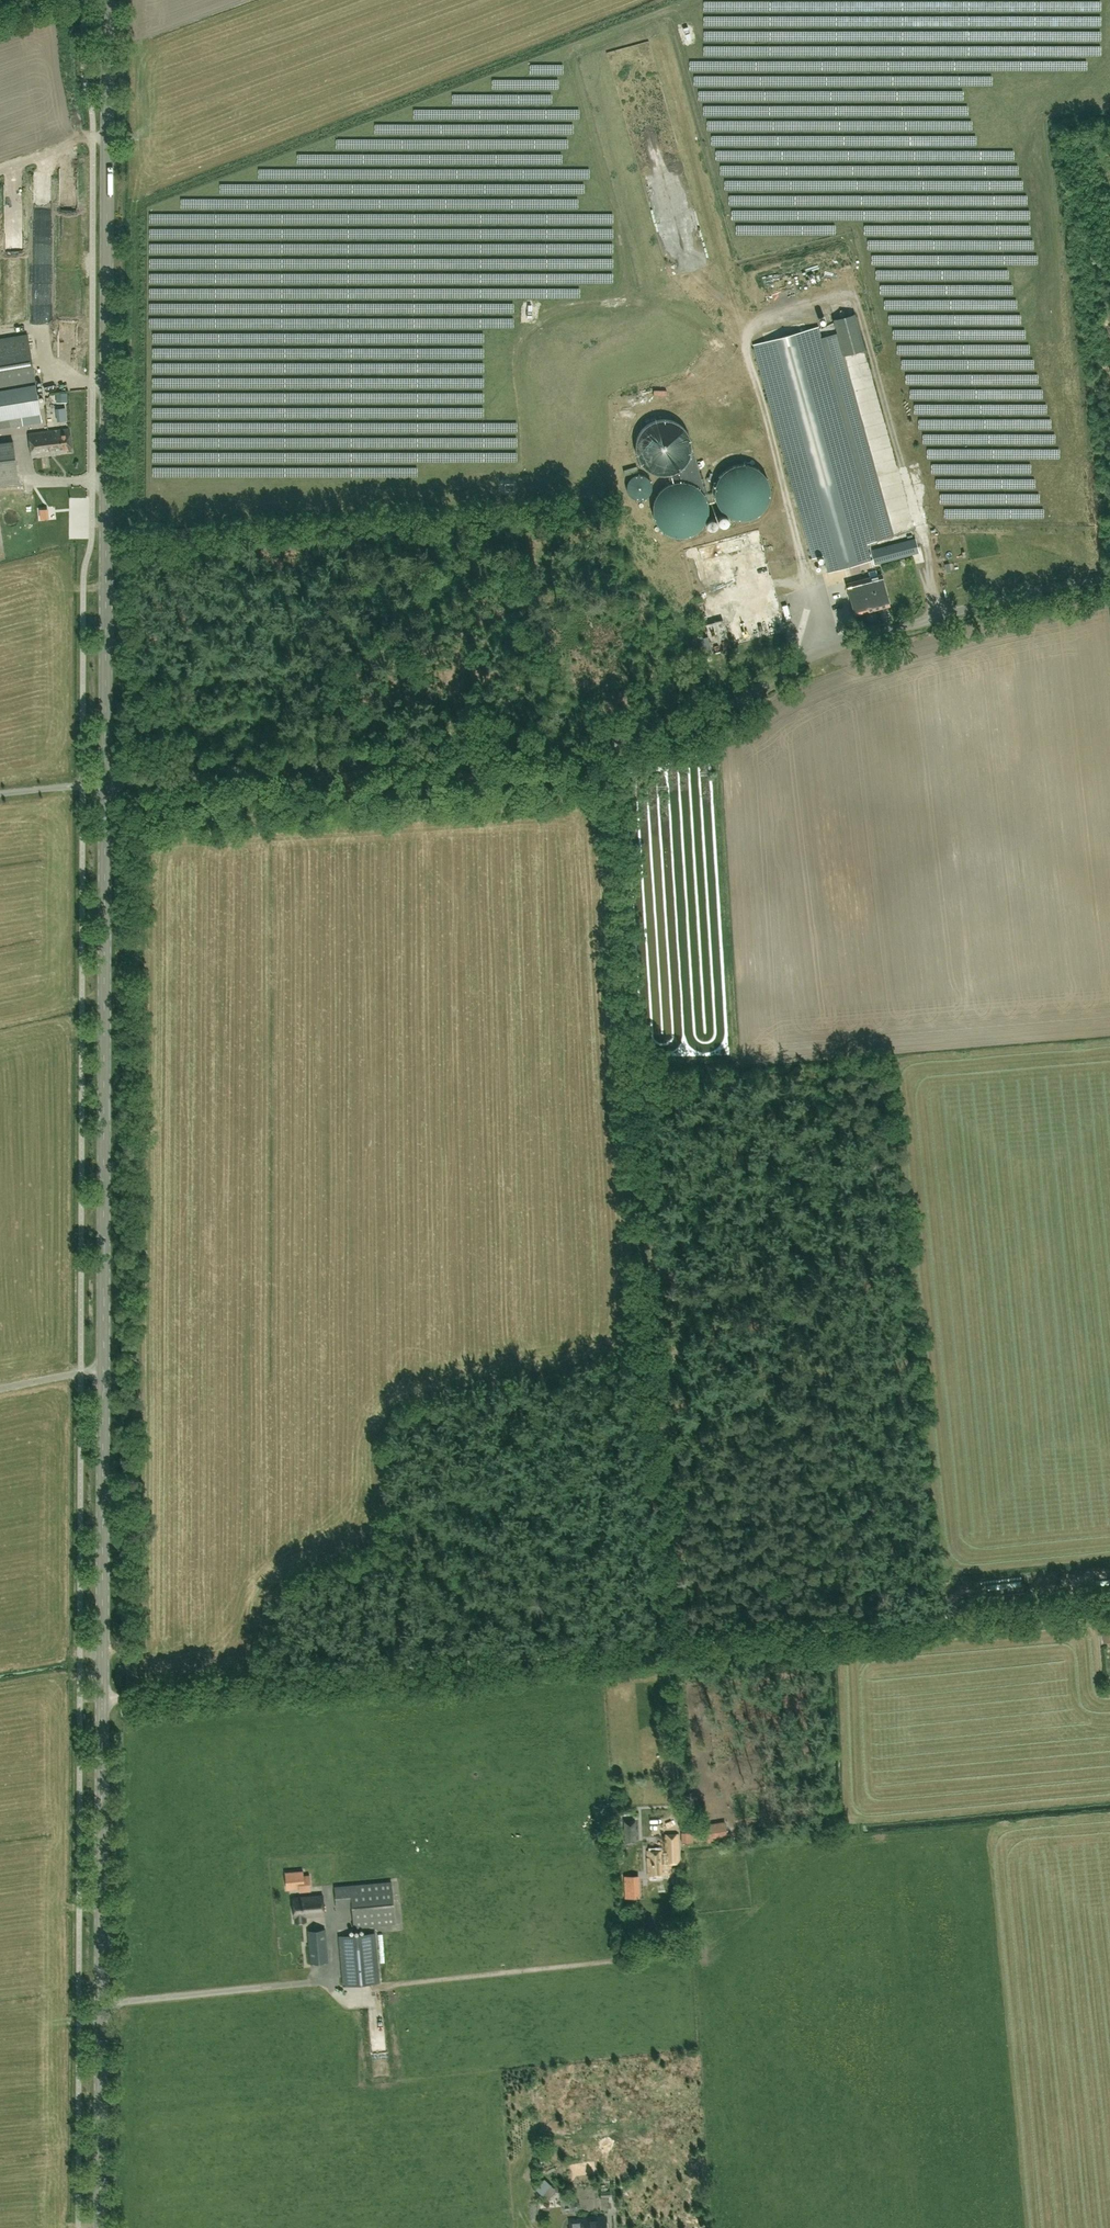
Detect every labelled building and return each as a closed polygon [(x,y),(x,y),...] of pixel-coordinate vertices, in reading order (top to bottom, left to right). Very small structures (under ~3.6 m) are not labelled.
[(24,148),(23,142),(6,147),(7,153),(24,148)] [(47,182),(49,167),(38,165),(36,181),(47,182)] [(18,274),(15,215),(4,216),(7,275),(18,274)] [(36,275),(47,275),(46,257),(36,258),(36,275)] [(753,345),(812,558),(823,555),(828,572),(870,560),(866,544),(894,536),(844,356),(843,357),(843,355),(864,349),(855,314),(833,320),(837,333),(830,335),(821,337),(820,331),(818,327),(753,345)] [(29,423),(38,421),(42,421),(27,335),(0,339),(0,428),(29,423)] [(66,392),(57,393),(57,402),(66,402),(66,392)] [(636,445),(636,447),(636,449),(636,452),(636,454),(637,456),(638,458),(639,460),(640,462),(641,464),(642,465),(644,467),(645,467),(646,468),(647,470),(648,470),(649,471),(651,472),(653,473),(655,474),(657,474),(659,475),(662,475),(664,475),(666,475),(667,475),(668,475),(671,484),(671,485),(669,485),(667,486),(666,486),(665,487),(663,489),(661,490),(660,491),(658,493),(657,495),(656,495),(656,497),(655,498),(654,500),(653,501),(653,502),(652,505),(652,507),(652,508),(652,509),(652,511),(652,513),(652,514),(652,515),(653,517),(653,519),(654,521),(655,523),(656,525),(657,527),(658,527),(659,529),(660,530),(662,532),(664,533),(666,534),(668,535),(670,536),(672,537),(674,537),(676,537),(678,538),(680,538),(681,537),(682,537),(684,537),(687,536),(689,536),(691,535),(693,534),(693,533),(694,533),(696,531),(698,530),(699,529),(699,528),(701,527),(702,525),(703,524),(703,523),(704,521),(705,519),(705,518),(705,517),(706,515),(706,513),(706,511),(706,509),(706,506),(705,504),(705,503),(707,502),(692,444),(691,442),(691,440),(690,438),(689,436),(688,434),(687,432),(686,430),(685,428),(683,427),(681,425),(680,424),(678,423),(676,422),(675,421),(674,421),(672,420),(671,420),(670,420),(667,419),(666,419),(665,419),(663,419),(661,419),(659,419),(657,420),(656,420),(655,420),(653,421),(651,422),(649,423),(647,425),(645,426),(644,427),(642,429),(641,431),(640,433),(639,435),(638,437),(637,439),(636,441),(636,443),(636,445)] [(69,428),(30,433),(32,457),(72,452),(69,428)] [(939,435),(924,438),(936,502),(948,500),(944,482),(948,481),(939,435)] [(0,443),(0,486),(19,484),(14,442),(0,443)] [(715,490),(715,492),(715,494),(715,496),(715,498),(716,500),(717,503),(718,505),(719,506),(720,508),(721,510),(722,510),(723,512),(724,513),(726,514),(727,515),(728,516),(730,517),(732,518),(733,518),(734,518),(736,519),(738,519),(739,520),(740,520),(743,520),(745,520),(746,520),(747,519),(749,519),(751,518),(753,518),(755,517),(757,516),(759,515),(759,514),(761,513),(762,512),(764,510),(765,508),(767,506),(767,505),(768,505),(769,503),(769,500),(770,498),(770,496),(771,494),(771,492),(771,490),(770,487),(770,485),(769,483),(769,481),(768,479),(767,479),(767,477),(765,475),(764,474),(764,473),(762,472),(761,470),(759,469),(757,468),(755,467),(753,466),(751,465),(749,465),(747,464),(746,464),(745,464),(743,464),(740,464),(739,464),(738,464),(736,465),(734,465),(733,466),(732,466),(730,467),(728,468),(727,469),(726,469),(724,470),(723,472),(722,473),(721,474),(720,475),(719,477),(718,479),(717,481),(716,483),(715,485),(715,487),(715,490)] [(627,485),(627,487),(627,488),(627,490),(628,491),(628,493),(629,494),(630,495),(631,496),(632,497),(633,498),(634,498),(636,499),(637,499),(639,499),(640,499),(642,499),(643,499),(644,498),(646,498),(647,497),(648,496),(649,495),(650,494),(651,493),(651,491),(652,490),(652,488),(652,487),(652,485),(652,484),(651,483),(651,481),(650,480),(649,479),(648,478),(647,477),(646,476),(644,475),(643,475),(642,475),(640,474),(639,474),(637,475),(636,475),(634,475),(633,476),(632,477),(631,478),(630,479),(629,480),(628,481),(628,483),(627,484),(627,485)] [(49,517),(48,509),(40,510),(41,518),(49,517)] [(716,530),(709,533),(713,542),(720,538),(716,530)] [(916,538),(870,550),(874,565),(919,552),(916,538)] [(879,575),(845,583),(853,615),(887,606),(879,575)] [(790,616),(787,603),(781,605),(785,618),(790,616)] [(637,1843),(636,1820),(624,1820),(625,1843),(637,1843)] [(690,1842),(689,1831),(681,1832),(682,1842),(690,1842)] [(647,1850),(648,1875),(664,1874),(663,1863),(679,1863),(678,1833),(667,1833),(668,1852),(663,1852),(663,1850),(647,1850)] [(310,1875),(303,1875),(303,1870),(286,1872),(287,1889),(300,1888),(300,1891),(311,1890),(310,1875)] [(629,1882),(639,1882),(639,1872),(626,1873),(626,1876),(629,1878),(629,1882)] [(392,1882),(335,1886),(337,1907),(353,1906),(354,1927),(395,1924),(392,1882)] [(296,1917),(296,1922),(307,1921),(307,1916),(325,1914),(323,1895),(292,1897),(293,1917),(296,1917)] [(326,1929),(308,1930),(311,1963),(328,1962),(326,1929)] [(375,1933),(339,1936),(344,1985),(380,1982),(375,1933)] [(370,2047),(371,2058),(382,2058),(382,2047),(370,2047)] [(581,2206),(580,2203),(577,2200),(573,2200),(571,2203),(571,2207),(574,2210),(579,2208),(581,2206)] [(606,2216),(579,2217),(579,2226),(569,2226),(569,2227),(607,2227),(606,2216)]
